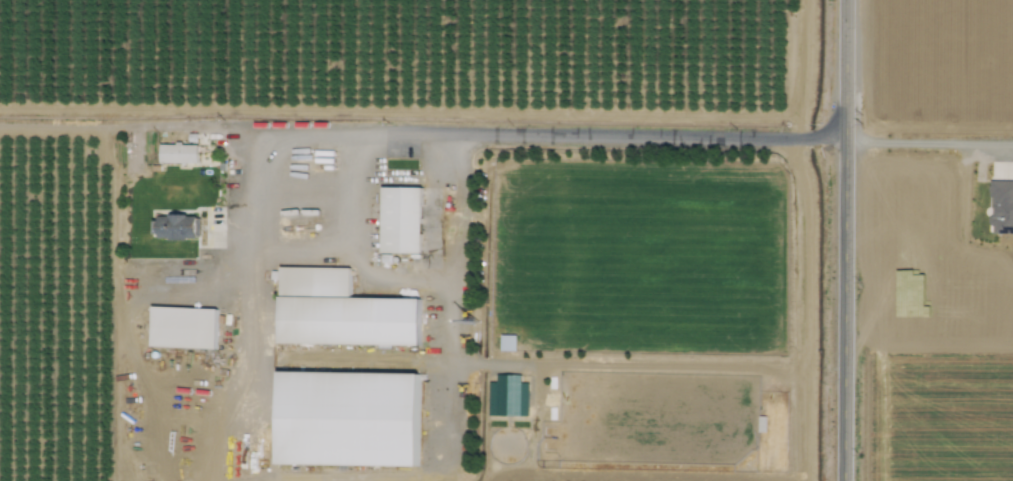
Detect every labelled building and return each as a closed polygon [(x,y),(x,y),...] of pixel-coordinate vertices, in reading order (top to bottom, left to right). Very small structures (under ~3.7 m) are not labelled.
[(159,144),(159,162),(197,163),(197,144),(159,144)] [(990,180),(990,233),(1012,233),(1012,180),(990,180)] [(420,253),(421,187),(381,187),(381,252),(420,253)] [(156,214),(155,238),(196,240),(197,216),(156,214)] [(278,343),(419,345),(419,298),(349,297),(349,268),(279,267),(278,343)] [(150,346),(215,348),(216,308),(151,306),(150,346)] [(514,350),(514,335),(499,335),(499,350),(514,350)] [(417,466),(418,373),(277,371),(276,464),(417,466)] [(527,415),(527,382),(519,382),(519,374),(496,374),(495,382),(488,382),(487,415),(527,415)]
